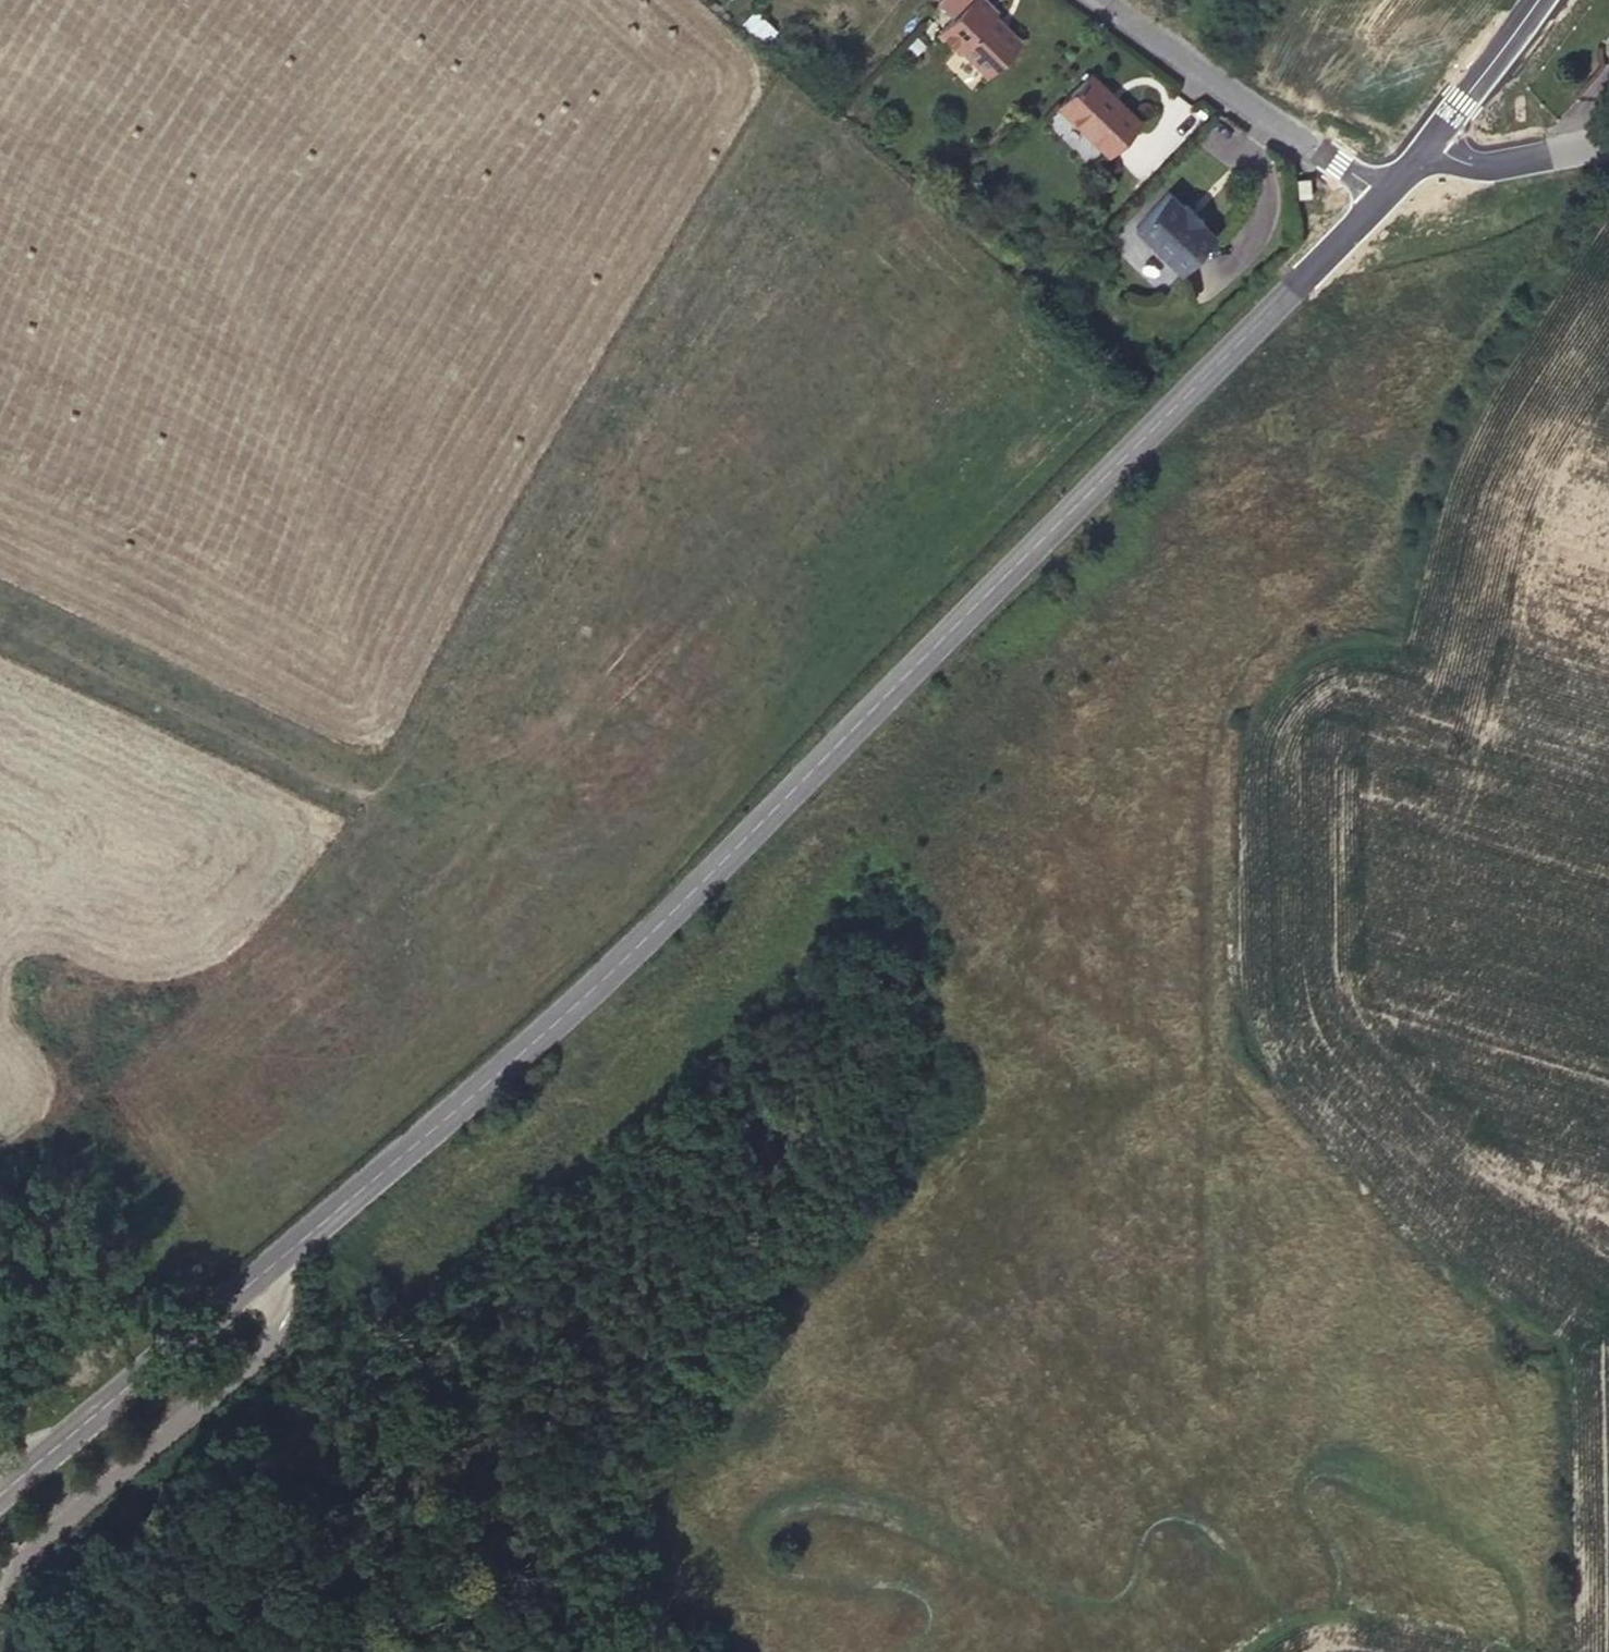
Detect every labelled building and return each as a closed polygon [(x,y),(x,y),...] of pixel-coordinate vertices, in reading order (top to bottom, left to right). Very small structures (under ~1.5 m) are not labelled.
[(924,36),(941,52),(944,48),(975,74),(1005,42),(977,14),(979,11),(967,0),(958,0),(924,36)] [(1074,81),(1043,111),(1093,157),(1122,125),(1074,81)] [(1141,189),(1108,227),(1158,269),(1186,235),(1172,222),(1174,217),(1141,189)]
